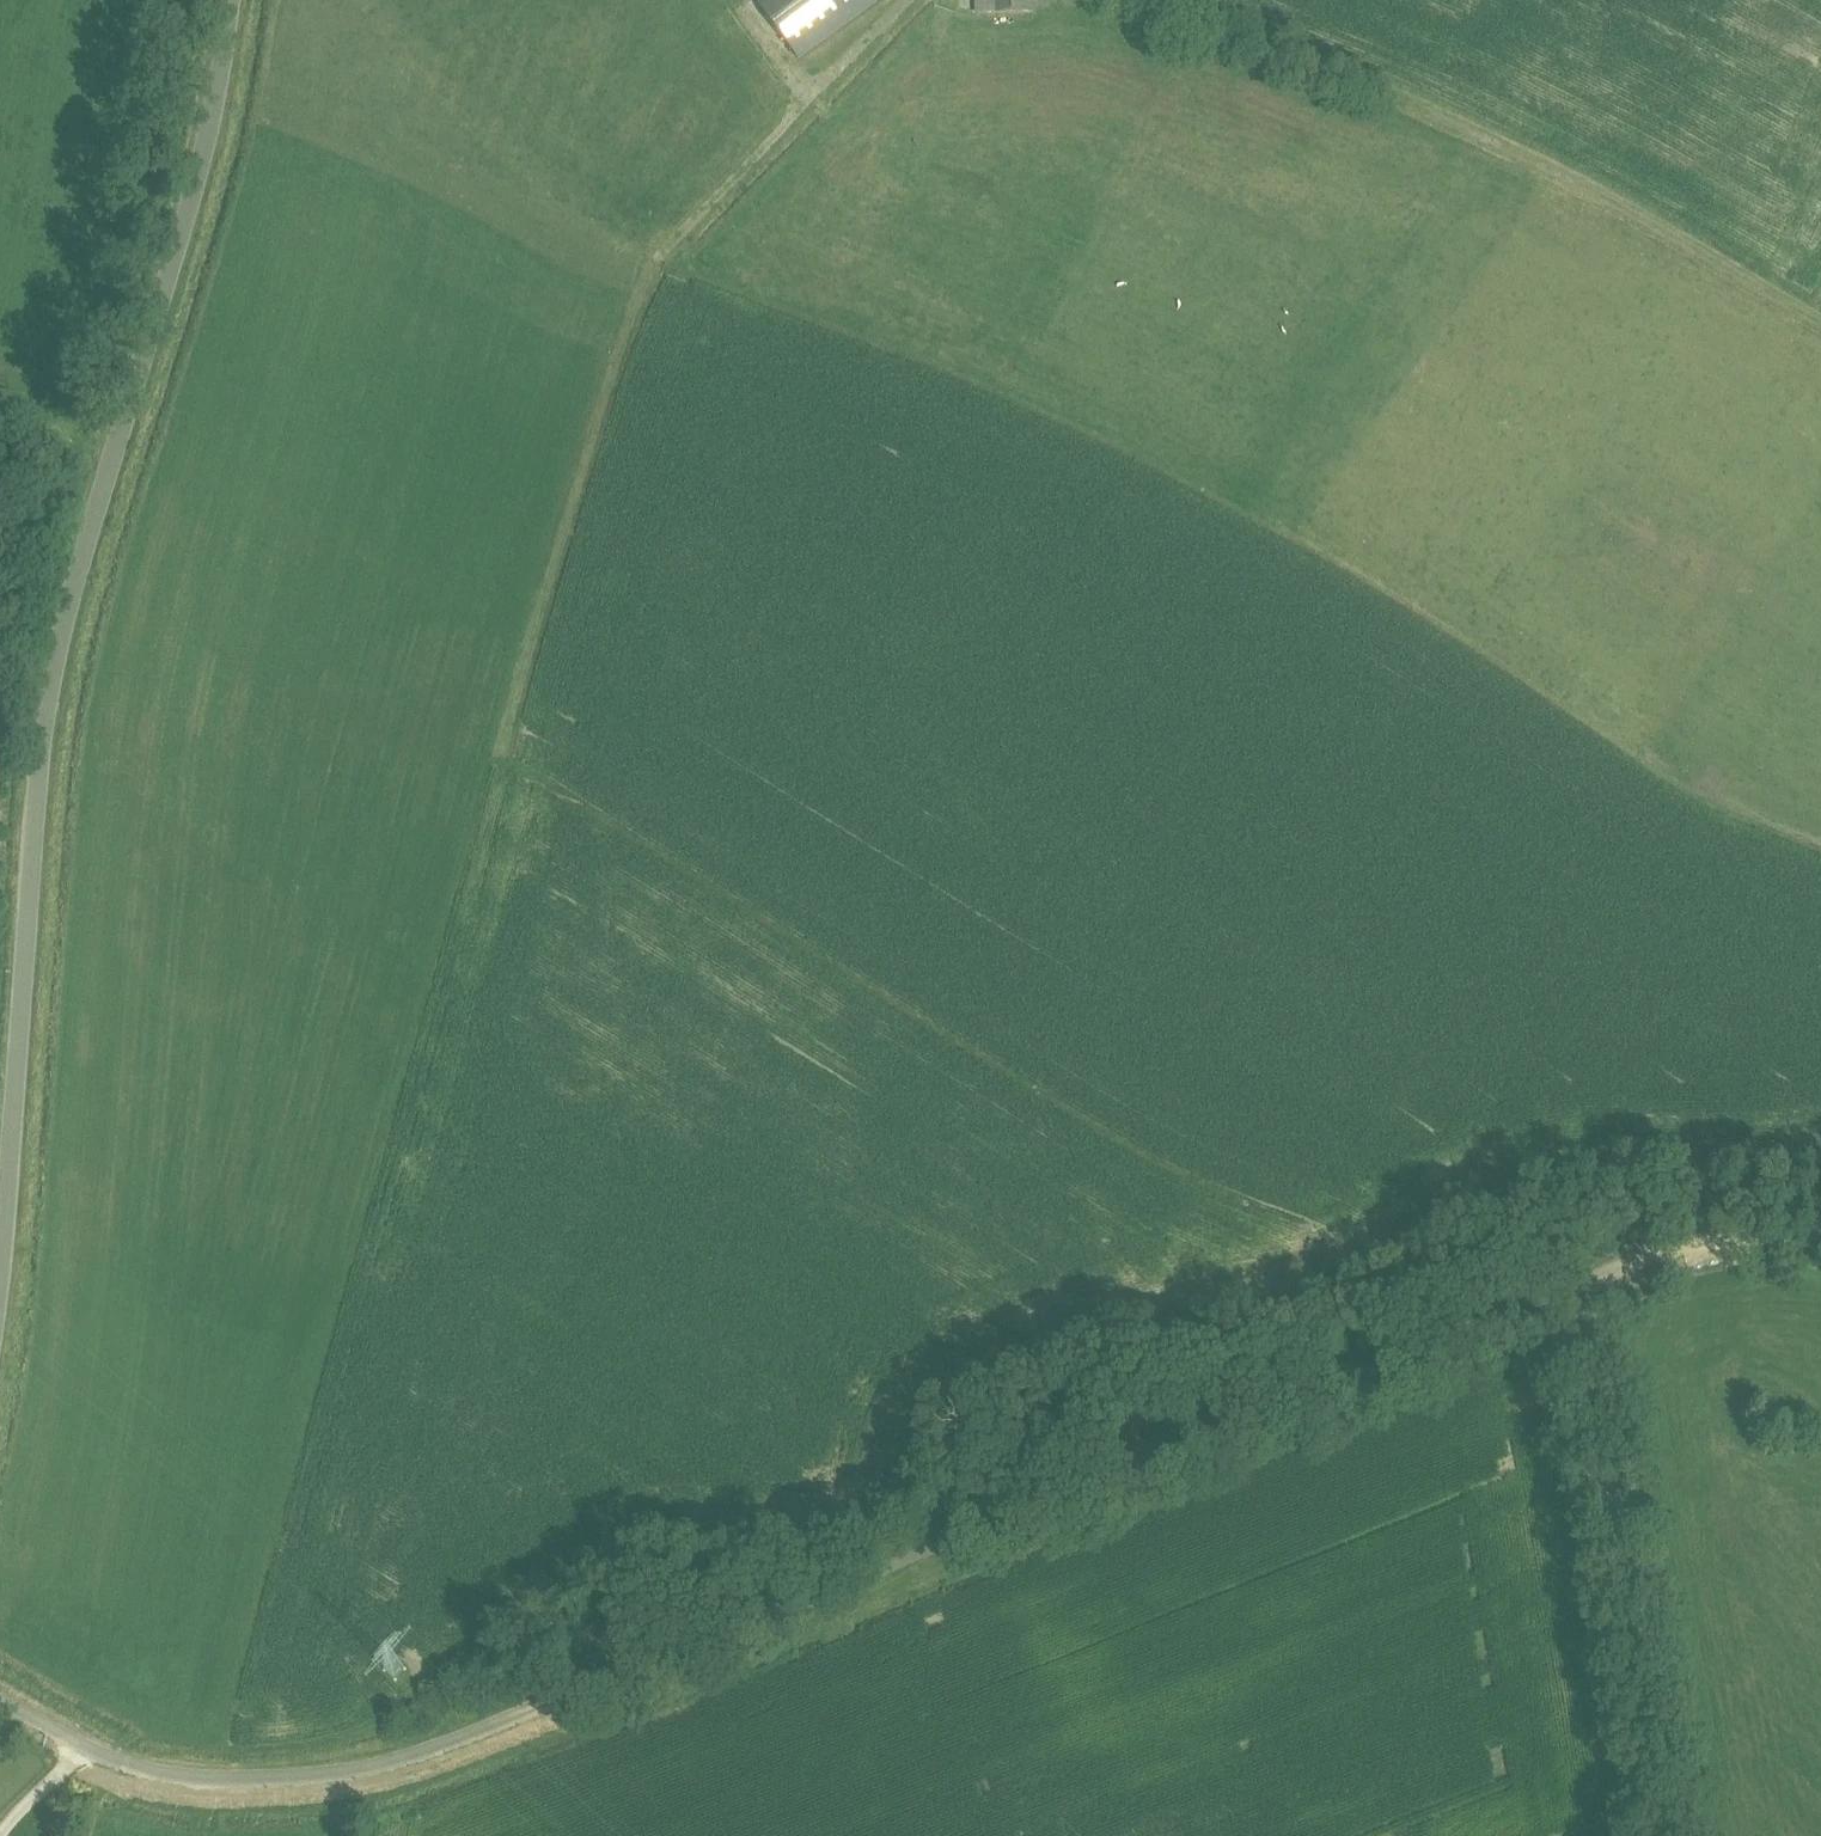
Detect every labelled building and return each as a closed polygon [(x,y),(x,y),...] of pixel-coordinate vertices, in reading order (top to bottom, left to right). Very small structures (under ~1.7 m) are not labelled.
[(799,58),(879,0),(756,0),(799,58)] [(976,14),(1034,13),(1033,1),(1065,0),(976,0),(976,14)]
